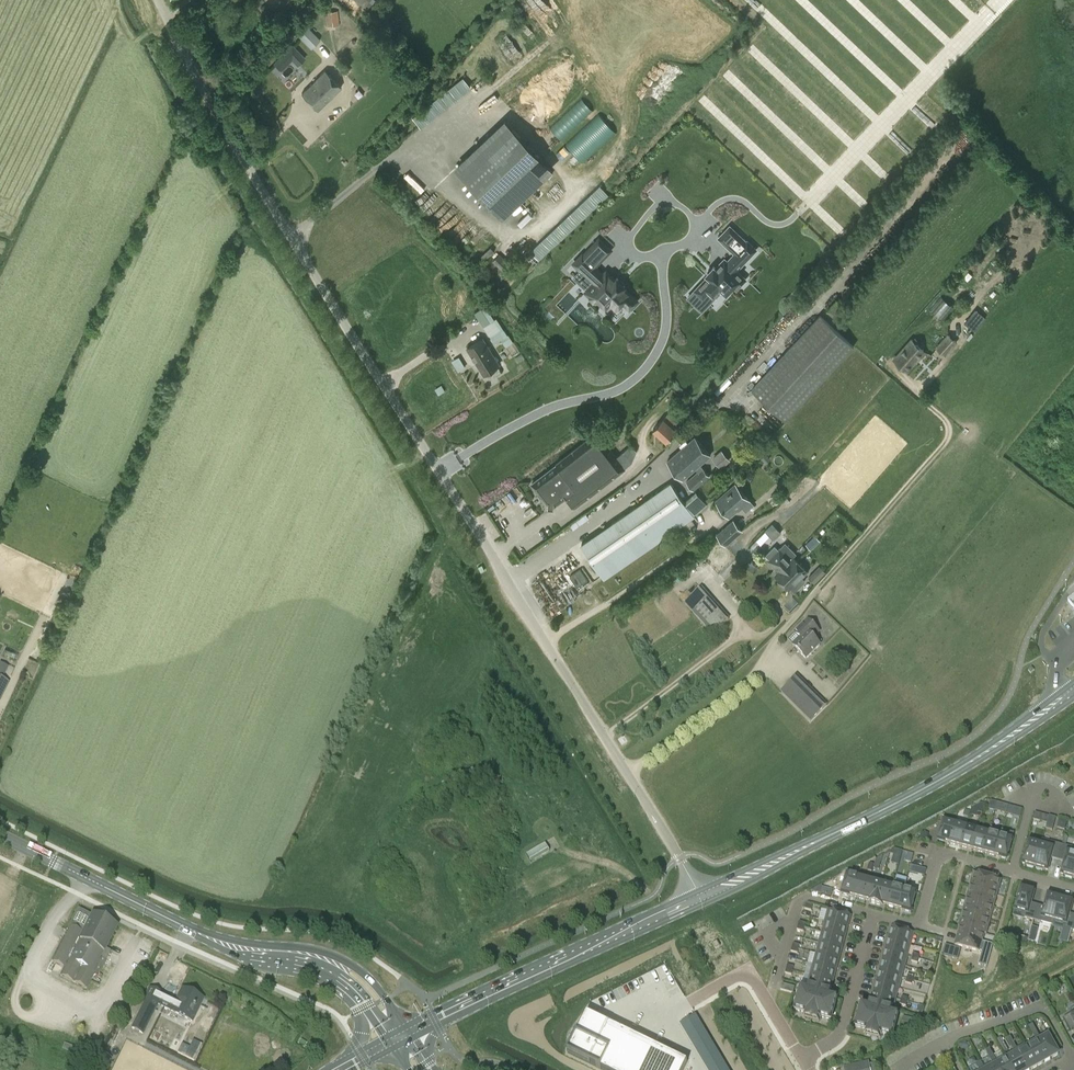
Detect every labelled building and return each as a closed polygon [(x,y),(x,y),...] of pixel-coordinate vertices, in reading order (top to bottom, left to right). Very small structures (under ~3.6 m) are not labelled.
[(374,0),(353,0),(365,10),(374,0)] [(324,12),(326,27),(338,26),(337,11),(324,12)] [(311,48),(320,39),(308,27),(300,36),(311,48)] [(284,52),(292,60),(298,66),(306,58),(292,44),(284,52)] [(325,71),(302,93),(318,110),(330,98),(341,87),(325,71)] [(413,119),(421,128),(473,88),(465,78),(413,119)] [(581,98),(551,127),(561,138),(591,109),(581,98)] [(599,113),(566,144),(583,162),(616,131),(599,113)] [(457,167),(503,215),(551,170),(505,121),(457,167)] [(539,260),(609,194),(599,183),(529,250),(539,260)] [(619,236),(627,227),(617,218),(609,227),(619,236)] [(730,226),(719,237),(735,253),(727,261),(725,259),(716,268),(714,266),(707,274),(708,276),(695,290),(703,297),(696,304),(697,305),(702,310),(716,295),(722,289),(727,293),(733,286),(736,289),(746,279),(736,270),(756,249),(747,240),(746,241),(730,226)] [(581,269),(574,277),(588,290),(586,292),(596,301),(599,298),(606,305),(610,301),(617,307),(622,301),(629,308),(637,300),(623,287),(625,285),(617,278),(615,280),(606,271),(603,274),(595,266),(611,249),(599,238),(583,255),(583,254),(574,263),(581,269)] [(499,254),(492,262),(508,277),(518,267),(510,259),(507,262),(499,254)] [(967,281),(972,275),(968,271),(963,277),(967,281)] [(481,308),(475,312),(495,344),(501,340),(508,335),(497,317),(494,319),(485,305),(481,308)] [(964,323),(975,332),(986,318),(976,309),(964,323)] [(785,421),(854,346),(820,314),(751,389),(785,421)] [(945,356),(958,342),(947,333),(934,347),(945,356)] [(505,347),(513,342),(508,335),(501,340),(505,347)] [(483,375),(499,365),(482,338),(467,348),(483,375)] [(906,370),(924,350),(912,339),(894,359),(906,370)] [(521,354),(515,358),(518,363),(520,361),(522,360),(525,358),(521,354)] [(462,359),(459,360),(458,357),(453,359),(457,370),(465,367),(462,359)] [(667,441),(676,430),(663,418),(653,428),(667,441)] [(557,464),(532,484),(547,503),(548,503),(548,506),(551,506),(554,507),(554,504),(556,504),(567,496),(575,507),(625,468),(622,464),(637,451),(636,450),(631,444),(630,446),(616,457),(597,432),(556,463),(557,464)] [(698,487),(710,476),(700,464),(710,455),(694,437),(667,460),(683,479),(695,469),(697,471),(685,482),(693,491),(698,487)] [(711,458),(721,469),(730,460),(721,450),(716,454),(711,458)] [(766,462),(771,457),(766,452),(761,457),(766,462)] [(631,509),(580,544),(604,579),(651,547),(670,534),(682,526),(691,519),(695,517),(694,516),(684,502),(671,482),(631,509)] [(742,507),(749,500),(735,485),(716,501),(729,516),(740,505),(742,507)] [(775,493),(769,498),(771,499),(775,505),(780,500),(775,493)] [(691,519),(682,526),(685,531),(689,528),(694,524),(691,519)] [(725,546),(743,531),(739,526),(733,519),(716,534),(720,540),(725,546)] [(779,531),(772,524),(764,531),(774,540),(781,533),(779,531)] [(815,545),(810,540),(805,545),(810,550),(815,545)] [(765,555),(769,559),(768,560),(779,571),(782,573),(789,566),(791,568),(798,562),(793,557),(796,554),(785,543),(778,550),(774,546),(765,555)] [(790,588),(794,592),(805,581),(801,577),(807,571),(798,562),(791,568),(789,566),(782,573),(779,571),(775,575),(789,589),(790,588)] [(825,572),(819,566),(808,578),(814,583),(825,572)] [(581,569),(569,577),(577,587),(588,579),(581,569)] [(694,614),(706,627),(701,632),(705,636),(709,631),(712,635),(729,620),(701,590),(685,604),(694,614)] [(790,614),(798,605),(792,600),(784,609),(790,614)] [(57,607),(52,619),(61,623),(66,612),(57,607)] [(806,659),(819,645),(812,638),(819,632),(807,620),(794,633),(800,639),(792,646),(806,659)] [(8,683),(1,679),(4,672),(6,668),(0,664),(0,700),(8,683)] [(708,672),(704,676),(708,680),(712,675),(708,672)] [(810,722),(823,708),(827,705),(797,675),(780,692),(810,722)] [(995,811),(997,803),(990,801),(988,809),(995,811)] [(977,817),(980,804),(972,808),(970,815),(977,817)] [(1003,804),(1001,813),(1006,815),(1009,806),(1003,804)] [(1014,808),(1009,806),(1006,815),(1012,816),(1014,808)] [(1040,821),(1041,814),(1034,812),(1033,819),(1040,821)] [(1052,831),(1056,818),(1049,816),(1045,829),(1052,831)] [(955,824),(943,821),(937,840),(949,844),(955,824)] [(966,827),(955,824),(949,844),(961,847),(966,827)] [(972,850),(978,831),(966,827),(961,847),(972,850)] [(984,853),(989,834),(978,831),(972,850),(984,853)] [(995,856),(1000,837),(989,834),(984,853),(995,856)] [(1007,860),(1012,840),(1000,837),(995,856),(1007,860)] [(1057,860),(1062,845),(1042,840),(1040,845),(1034,867),(1036,868),(1036,869),(1042,871),(1043,869),(1048,871),(1051,859),(1057,860)] [(530,859),(549,849),(545,842),(527,852),(530,859)] [(1040,845),(1028,842),(1022,864),(1027,865),(1027,867),(1033,868),(1034,867),(1040,845)] [(1062,845),(1057,860),(1064,862),(1061,874),(1066,876),(1065,877),(1072,879),(1072,877),(1073,878),(1073,875),(1073,849),(1062,845)] [(903,851),(895,848),(891,851),(890,854),(901,857),(903,851)] [(908,852),(907,855),(905,861),(912,863),(914,854),(908,852)] [(880,866),(883,855),(876,858),(874,865),(880,866)] [(916,866),(911,865),(909,871),(917,873),(918,867),(916,866)] [(973,873),(969,887),(983,890),(987,877),(973,873)] [(858,877),(846,874),(841,894),(853,897),(858,877)] [(895,882),(894,882),(893,887),(888,906),(899,909),(904,890),(906,885),(905,885),(907,878),(896,875),(895,882)] [(858,877),(853,897),(865,900),(870,880),(858,877)] [(1001,881),(987,877),(983,890),(997,894),(1001,881)] [(881,884),(870,880),(865,900),(870,901),(870,902),(876,904),(881,884)] [(881,884),(876,904),(882,906),(882,905),(888,906),(893,887),(881,884)] [(817,894),(820,894),(821,888),(822,885),(811,891),(811,892),(817,894)] [(831,895),(832,889),(823,887),(822,893),(831,895)] [(983,890),(969,887),(966,900),(980,904),(983,890)] [(1031,904),(1034,892),(1021,888),(1020,890),(1019,890),(1017,896),(1018,896),(1015,910),(1027,913),(1026,918),(1033,920),(1037,905),(1031,904)] [(911,912),(916,893),(904,890),(899,909),(911,912)] [(997,894),(983,890),(980,904),(993,908),(994,908),(997,894)] [(1037,905),(1033,920),(1053,926),(1054,921),(1060,899),(1058,898),(1059,897),(1053,895),(1052,897),(1047,895),(1044,907),(1037,905)] [(1073,902),(1068,901),(1068,899),(1062,898),(1061,899),(1060,899),(1054,921),(1066,924),(1064,929),(1071,931),(1073,920),(1073,915),(1069,914),(1073,902)] [(980,904),(966,900),(962,913),(976,917),(980,904)] [(993,908),(980,904),(976,917),(990,921),(993,908)] [(98,975),(102,969),(110,952),(105,949),(116,927),(92,915),(91,917),(76,910),(68,929),(51,962),(64,968),(60,976),(86,989),(94,973),(98,975)] [(829,911),(826,922),(847,928),(850,917),(829,911)] [(976,917),(962,913),(958,927),(960,928),(972,931),(976,917)] [(990,921),(976,917),(972,931),(984,934),(986,934),(990,921)] [(826,922),(823,933),(844,939),(847,928),(826,922)] [(754,929),(751,924),(742,929),(745,934),(754,929)] [(892,928),(889,939),(910,945),(913,934),(892,928)] [(972,931),(960,928),(955,945),(979,951),(980,952),(983,952),(985,951),(986,946),(985,944),(982,942),(984,934),(972,931)] [(1002,938),(1009,940),(1011,932),(1005,930),(1002,938)] [(823,933),(820,944),(841,949),(844,939),(823,933)] [(889,939),(886,950),(907,956),(910,945),(889,939)] [(818,951),(817,955),(838,960),(841,949),(820,944),(818,951)] [(952,957),(955,947),(946,944),(943,955),(952,957)] [(886,950),(883,961),(904,967),(907,956),(886,950)] [(817,955),(814,965),(835,971),(838,960),(817,955)] [(883,961),(880,972),(901,978),(904,967),(883,961)] [(835,971),(814,965),(811,976),(832,982),(835,971)] [(880,972),(877,983),(898,988),(901,978),(880,972)] [(811,976),(808,987),(809,988),(829,993),(829,992),(832,982),(811,976)] [(898,988),(877,983),(874,993),(895,999),(898,988)] [(793,994),(795,987),(782,984),(780,990),(793,994)] [(192,1021),(203,999),(182,988),(174,1003),(162,997),(163,995),(148,988),(140,1004),(142,1004),(130,1029),(142,1035),(158,1004),(192,1021)] [(829,993),(809,988),(808,991),(800,989),(794,1010),(805,1013),(803,1018),(819,1022),(821,1017),(831,1020),(837,999),(829,997),(830,993),(831,994),(831,993),(829,992),(829,993)] [(871,1004),(871,1005),(891,1010),(892,1010),(895,999),(874,993),(871,1004)] [(869,1007),(861,1005),(855,1027),(866,1030),(864,1035),(880,1039),(881,1034),(892,1037),(898,1015),(890,1013),(891,1010),(871,1005),(871,1004),(869,1003),(869,1004),(870,1004),(869,1007)] [(567,1055),(596,1069),(687,1069),(689,1065),(587,1014),(567,1055)] [(1072,1019),(1070,1015),(1063,1019),(1070,1031),(1073,1029),(1073,1018),(1072,1019)] [(696,1016),(680,1026),(706,1069),(728,1069),(696,1016)] [(918,1021),(903,1017),(901,1025),(916,1029),(918,1021)] [(1037,1043),(1047,1061),(1058,1055),(1046,1033),(1039,1037),(1035,1039),(1037,1043)] [(997,1041),(1003,1053),(1008,1050),(1001,1038),(997,1041)] [(115,1057),(121,1046),(114,1043),(109,1054),(115,1057)] [(1027,1048),(1037,1066),(1047,1061),(1037,1043),(1027,1048)] [(75,1048),(64,1044),(61,1050),(73,1054),(75,1048)] [(1026,1069),(1031,1069),(1037,1066),(1027,1048),(1017,1054),(1026,1069)] [(1012,1069),(1026,1069),(1017,1054),(1007,1060),(1005,1056),(1004,1056),(1012,1069)] [(998,1069),(1012,1069),(1004,1056),(996,1061),(993,1055),(989,1057),(992,1063),(994,1062),(998,1069)] [(868,1061),(855,1063),(847,1065),(848,1065),(848,1069),(871,1069),(870,1064),(869,1061),(868,1061)] [(984,1068),(980,1062),(976,1064),(979,1069),(985,1069),(984,1068)]
